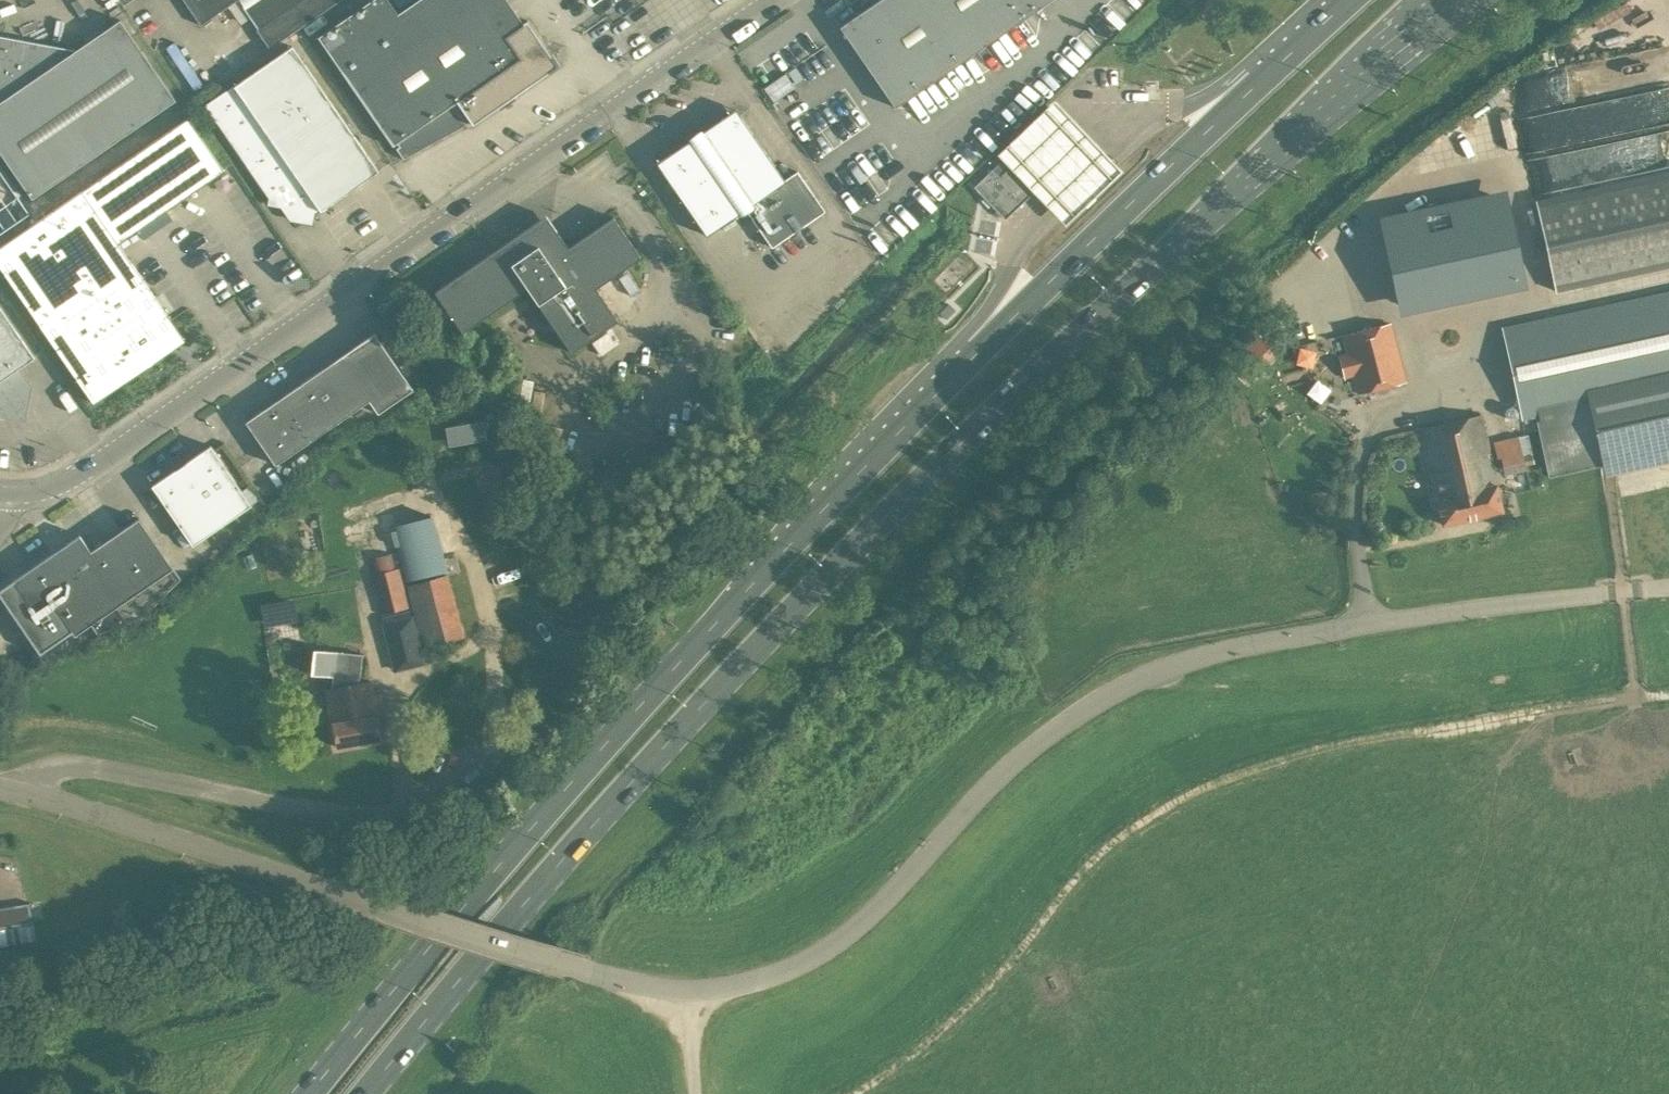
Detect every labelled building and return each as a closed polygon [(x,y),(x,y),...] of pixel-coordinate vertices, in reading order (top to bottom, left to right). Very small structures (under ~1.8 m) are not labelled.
[(201,25),(227,6),(240,24),(250,17),(258,28),(256,29),(269,48),(339,0),(184,0),(201,25)] [(318,37),(393,144),(397,142),(399,145),(396,148),(403,158),(462,126),(470,120),(473,124),(549,72),(549,73),(555,69),(558,66),(557,62),(553,56),(552,56),(527,20),(523,22),(507,0),(417,0),(398,14),(388,0),(371,0),(318,37)] [(882,88),(895,107),(1050,0),(877,0),(839,26),(882,88)] [(32,198),(176,100),(120,19),(71,52),(57,50),(58,46),(0,35),(0,151),(32,198)] [(292,45),(206,105),(270,198),(274,195),(291,219),(311,223),(312,216),(378,171),(292,45)] [(192,64),(174,75),(188,96),(206,85),(192,64)] [(1072,224),(1124,173),(1055,103),(1005,153),(1006,155),(1037,187),(1072,224)] [(689,140),(656,162),(706,235),(739,212),(741,215),(747,211),(771,247),(824,210),(797,170),(784,179),(740,115),(707,138),(700,128),(687,137),(689,140)] [(0,246),(0,266),(93,402),(185,339),(119,242),(224,170),(188,118),(0,246)] [(974,186),(1003,216),(1005,218),(1037,187),(1006,155),(974,186)] [(1668,265),(1668,171),(1535,201),(1554,290),(1668,265)] [(1500,197),(1386,221),(1404,307),(1518,282),(1500,197)] [(546,215),(513,237),(435,291),(462,331),(526,287),(571,352),(617,319),(595,287),(640,256),(613,216),(568,247),(546,215)] [(1503,328),(1522,417),(1534,415),(1535,421),(1540,420),(1551,470),(1602,460),(1668,445),(1668,291),(1503,328)] [(1423,312),(1429,346),(1471,339),(1466,305),(1423,312)] [(23,417),(28,386),(16,368),(34,356),(0,307),(0,413),(23,417)] [(1348,355),(1339,357),(1345,378),(1354,376),(1358,393),(1375,389),(1406,381),(1390,324),(1343,337),(1348,355)] [(374,332),(246,421),(275,464),(369,399),(375,409),(410,385),(374,332)] [(1260,336),(1254,342),(1267,355),(1273,349),(1260,336)] [(1480,415),(1421,428),(1436,497),(1442,525),(1502,511),(1496,484),(1491,463),(1493,462),(1491,454),(1489,454),(1480,415)] [(453,426),(456,445),(489,439),(485,420),(453,426)] [(1504,474),(1525,470),(1524,464),(1534,462),(1527,434),(1493,442),(1496,458),(1500,457),(1504,474)] [(210,445),(151,485),(192,545),(251,504),(210,445)] [(445,570),(430,514),(390,525),(405,581),(445,570)] [(80,534),(0,589),(0,595),(40,653),(72,631),(75,634),(173,567),(139,517),(91,550),(80,534)] [(404,591),(398,568),(371,575),(381,615),(407,608),(403,592),(404,591)] [(447,574),(407,585),(421,648),(464,637),(447,574)] [(291,617),(289,604),(264,608),(267,621),(291,617)] [(395,670),(404,667),(424,663),(412,618),(383,624),(395,670)] [(376,714),(383,713),(378,684),(371,685),(362,631),(316,639),(330,720),(332,720),(336,746),(380,738),(376,714)]
